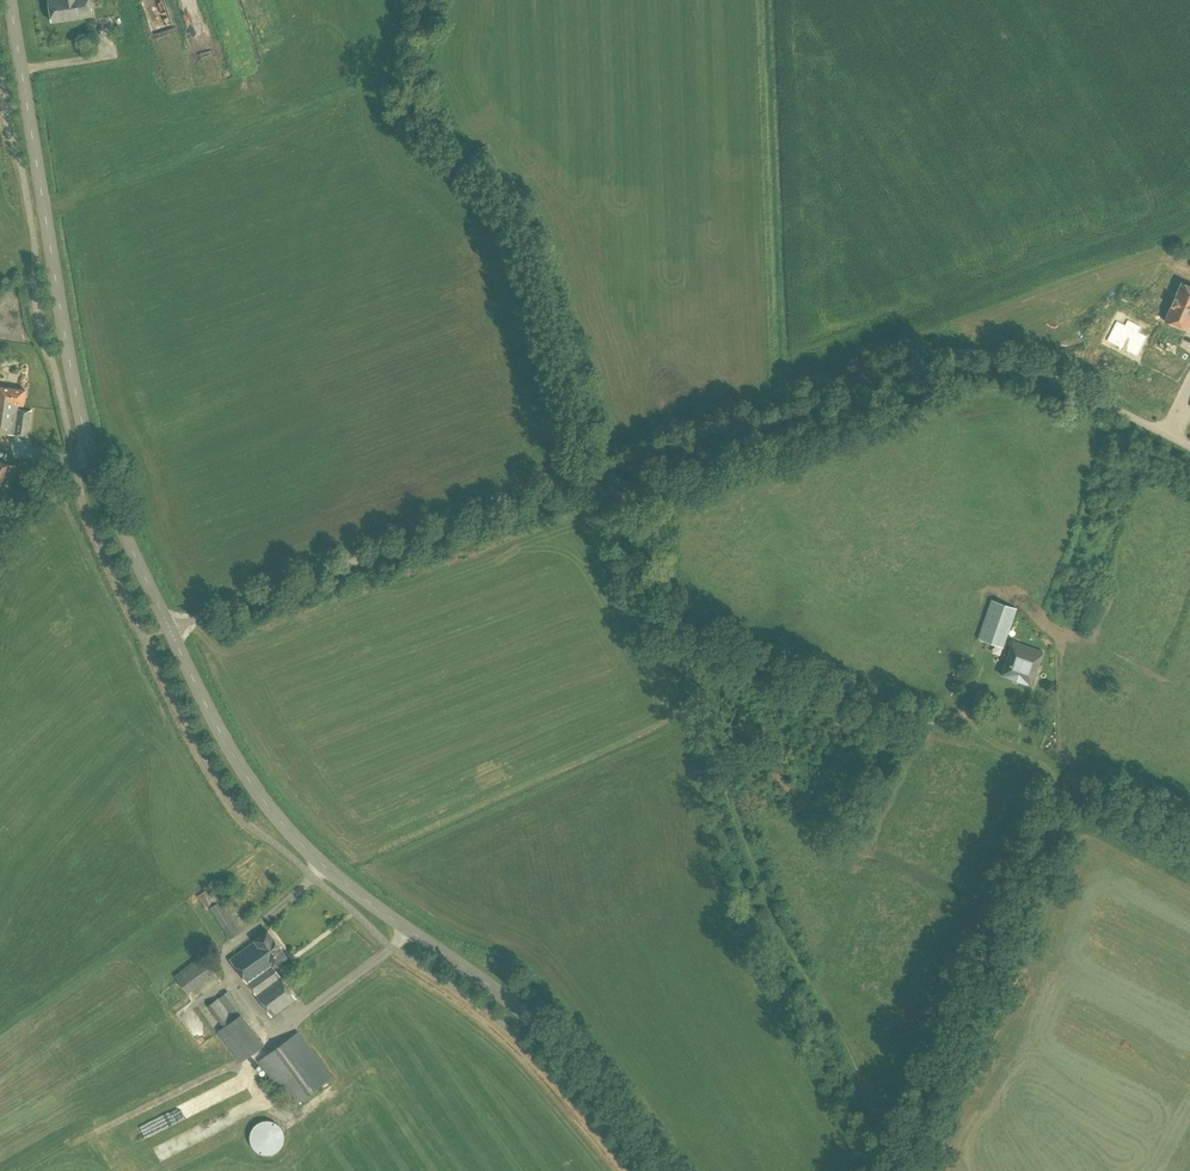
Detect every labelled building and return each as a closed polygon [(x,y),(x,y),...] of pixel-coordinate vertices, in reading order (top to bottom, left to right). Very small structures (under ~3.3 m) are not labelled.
[(51,22),(92,16),(89,0),(48,0),(51,22)] [(1181,283),(1165,321),(1186,330),(1188,326),(1189,327),(1189,287),(1181,283)] [(1126,350),(1138,356),(1148,336),(1140,332),(1143,327),(1129,319),(1126,325),(1117,320),(1107,341),(1119,347),(1119,348),(1125,352),(1126,350)] [(25,390),(0,387),(0,433),(28,437),(31,411),(18,409),(18,405),(23,406),(25,390)] [(14,467),(0,462),(0,492),(4,494),(14,467)] [(1004,648),(1017,609),(991,600),(977,639),(1004,648)] [(1032,685),(1043,652),(1013,641),(1002,675),(1032,685)] [(240,933),(220,901),(211,887),(197,896),(206,910),(210,908),(229,939),(240,933)] [(276,968),(281,964),(280,962),(286,957),(268,931),(254,941),(255,942),(230,960),(271,1017),(296,999),(273,967),(274,967),(276,968)] [(201,955),(175,976),(188,993),(214,972),(201,955)] [(241,1062),(263,1046),(240,1015),(243,1013),(227,992),(208,1006),(223,1027),(218,1031),(241,1062)] [(292,1107),(331,1078),(298,1032),(258,1061),(292,1107)] [(267,1155),(270,1155),(275,1153),(277,1152),(278,1151),(280,1149),(282,1146),(283,1144),(284,1141),(284,1138),(284,1135),(283,1132),(282,1129),(280,1127),(278,1125),(275,1123),(273,1122),(270,1121),(267,1121),(264,1121),(261,1122),(258,1123),(257,1124),(256,1125),(254,1127),(252,1129),(251,1132),(250,1135),(250,1138),(250,1141),(251,1144),(252,1146),(254,1149),(256,1151),(258,1153),(261,1154),(264,1155),(267,1155)]
